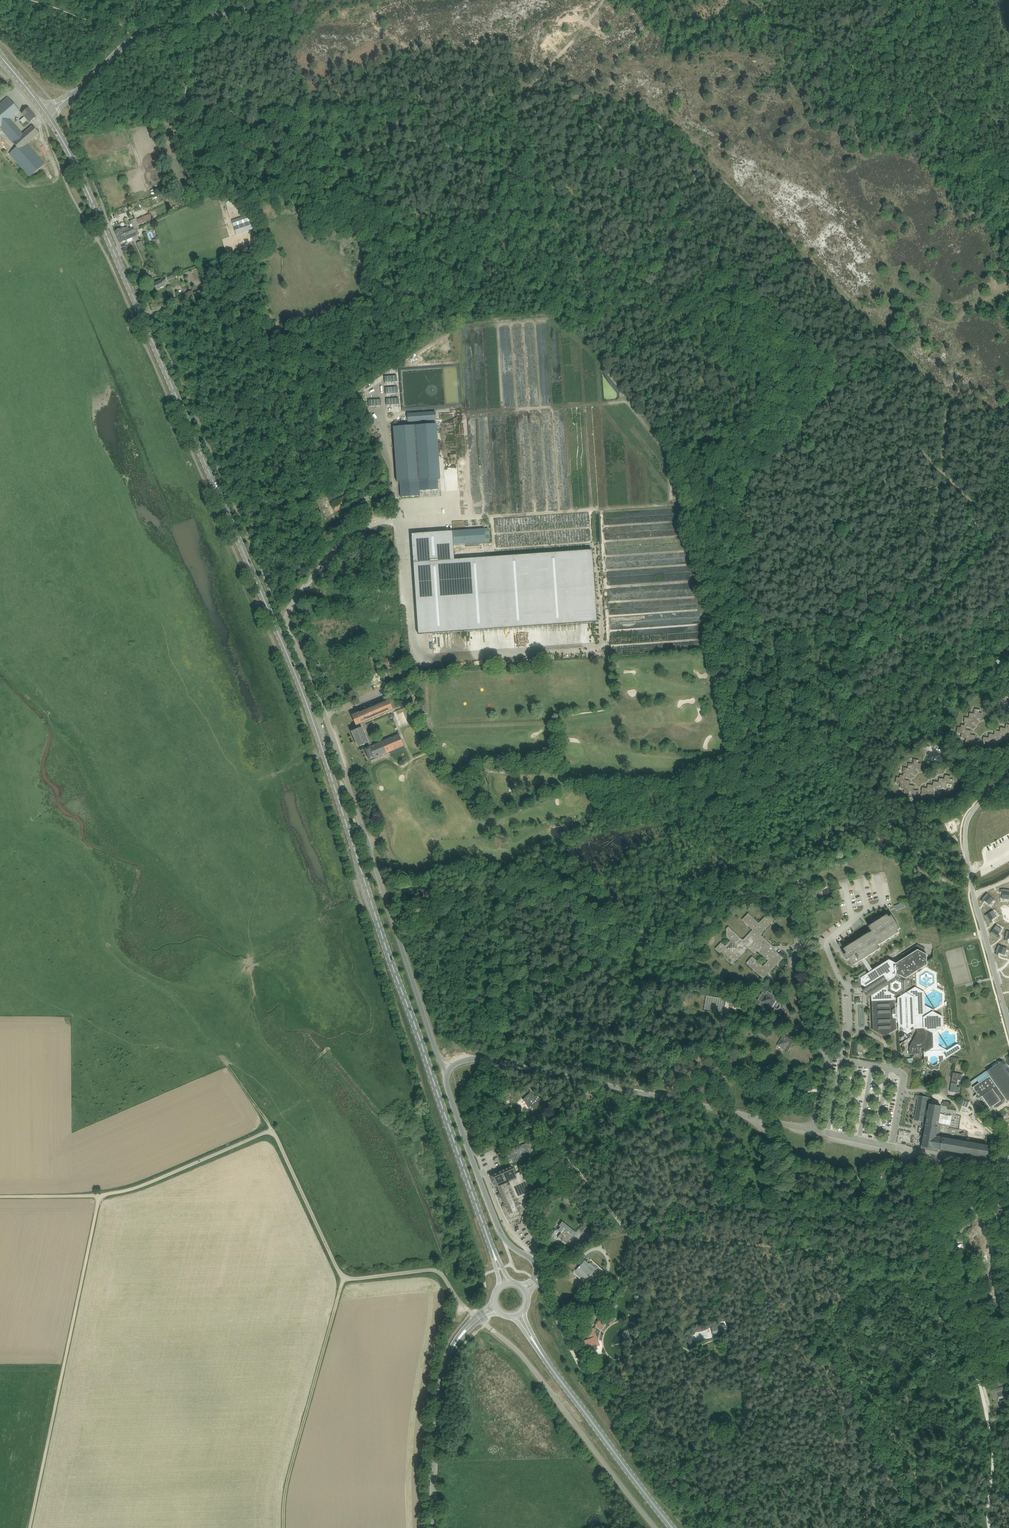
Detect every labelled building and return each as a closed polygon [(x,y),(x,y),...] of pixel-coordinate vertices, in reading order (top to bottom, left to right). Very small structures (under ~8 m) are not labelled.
[(8,97),(0,103),(0,128),(10,119),(20,111),(8,97)] [(29,108),(27,110),(22,114),(24,117),(20,120),(23,123),(27,120),(29,123),(37,117),(29,108)] [(10,119),(0,128),(13,142),(23,134),(10,119)] [(39,133),(33,126),(23,134),(13,142),(17,147),(9,153),(30,177),(45,164),(28,144),(39,133)] [(7,142),(2,146),(8,152),(12,148),(7,142)] [(187,188),(176,191),(178,195),(183,194),(184,196),(189,195),(187,188)] [(138,219),(140,224),(152,219),(150,214),(138,219)] [(232,220),(237,234),(256,228),(251,214),(232,220)] [(125,227),(122,228),(115,231),(117,237),(135,229),(137,228),(133,219),(128,222),(129,225),(130,225),(132,224),(133,227),(128,229),(127,227),(125,228),(125,227)] [(120,243),(126,241),(127,240),(140,234),(137,228),(135,229),(117,237),(120,243)] [(154,284),(157,290),(165,286),(164,283),(168,281),(167,278),(154,284)] [(194,293),(196,297),(209,291),(207,288),(194,293)] [(189,300),(195,298),(192,290),(186,293),(189,300)] [(436,420),(436,412),(422,413),(423,421),(436,420)] [(439,489),(438,479),(441,479),(436,424),(393,427),(398,482),(400,482),(401,497),(421,496),(420,491),(439,489)] [(382,479),(380,476),(367,480),(368,484),(382,479)] [(328,529),(330,533),(348,523),(346,519),(328,529)] [(418,548),(424,634),(597,622),(592,550),(454,560),(454,545),(486,542),(485,529),(452,531),(440,532),(417,533),(418,548)] [(364,723),(393,709),(389,699),(352,715),(356,725),(358,725),(359,728),(352,732),(358,747),(368,743),(370,747),(369,747),(365,749),(370,760),(404,746),(399,734),(373,745),(364,723)] [(972,722),(976,723),(977,718),(981,719),(982,713),(979,712),(980,709),(975,709),(974,713),(970,713),(969,718),(965,717),(964,722),(965,722),(965,725),(961,725),(961,727),(958,727),(957,732),(962,733),(961,737),(966,738),(965,742),(970,743),(970,747),(975,748),(975,747),(978,747),(978,744),(979,744),(980,740),(975,739),(975,735),(971,735),(971,730),(966,730),(967,726),(971,727),(972,722)] [(1006,724),(1005,728),(1001,727),(1000,731),(995,730),(994,734),(989,734),(989,738),(984,737),(983,741),(983,744),(986,744),(986,746),(991,746),(992,742),(996,743),(997,739),(1002,740),(1003,736),(1008,737),(1008,733),(1008,724),(1006,724)] [(919,760),(914,759),(913,764),(909,763),(908,768),(904,767),(903,772),(904,773),(903,775),(900,775),(900,778),(897,777),(896,782),(901,783),(900,787),(905,788),(904,792),(909,793),(908,797),(913,798),(914,797),(916,798),(917,795),(918,795),(918,791),(913,790),(914,786),(909,785),(910,781),(905,780),(906,777),(910,777),(911,772),(915,773),(916,768),(920,769),(921,763),(918,763),(919,760)] [(922,787),(921,791),(922,792),(921,794),(924,795),(924,796),(929,797),(930,793),(935,794),(936,790),(941,791),(941,787),(946,788),(947,784),(952,785),(953,779),(950,779),(951,776),(945,775),(944,779),(939,778),(939,782),(934,781),(933,785),(928,784),(927,788),(922,787)] [(1000,889),(1000,892),(1002,892),(1002,899),(1008,900),(1008,899),(1008,890),(1003,889),(1003,890),(1000,889)] [(987,893),(982,898),(983,899),(981,901),(983,902),(985,901),(990,905),(995,900),(987,893)] [(895,906),(897,910),(906,907),(904,902),(895,906)] [(999,902),(991,906),(994,911),(998,909),(1000,913),(1003,911),(999,902)] [(993,910),(985,915),(989,922),(989,921),(991,924),(993,922),(992,920),(997,916),(993,910)] [(769,973),(783,958),(776,951),(773,949),(773,947),(773,946),(761,935),(775,919),(769,913),(759,923),(749,913),(743,920),(753,930),(744,939),(742,939),(729,927),(727,929),(727,937),(731,940),(726,946),(722,942),(716,949),(732,964),(737,960),(748,948),(755,948),(769,961),(763,966),(753,956),(747,963),(763,979),(768,974),(769,973)] [(850,958),(854,965),(862,960),(870,972),(861,978),(862,985),(866,987),(863,989),(866,995),(868,998),(872,995),(873,1030),(886,1037),(897,1029),(896,998),(894,997),(895,995),(897,996),(899,994),(901,996),(898,998),(899,1029),(908,1034),(916,1029),(917,1030),(917,1032),(909,1047),(910,1054),(920,1053),(920,1047),(924,1047),(925,1056),(944,1055),(944,1059),(951,1055),(960,1049),(960,1044),(958,1043),(956,1044),(948,1049),(939,1045),(938,1036),(938,1029),(940,1028),(943,1026),(942,1014),(934,1010),(933,1009),(925,1005),(925,994),(925,992),(915,987),(907,993),(906,993),(904,994),(902,992),(905,990),(905,980),(902,979),(903,977),(906,978),(928,964),(927,962),(927,954),(924,953),(926,949),(918,945),(902,955),(904,958),(897,963),(891,960),(890,960),(873,970),(871,966),(866,958),(881,949),(879,945),(880,944),(881,945),(899,933),(898,930),(900,928),(899,925),(894,918),(892,915),(890,917),(888,914),(869,926),(872,932),(871,933),(870,932),(844,949),(847,953),(844,955),(845,956),(848,960),(849,959),(850,958)] [(997,937),(999,938),(1000,936),(998,935),(1002,929),(996,925),(990,933),(996,937),(997,937)] [(996,952),(995,954),(998,955),(999,953),(1005,955),(1008,948),(998,945),(996,952)] [(773,1013),(775,1010),(772,1008),(777,1001),(780,1003),(782,999),(772,994),(773,993),(773,992),(774,991),(774,990),(774,989),(775,988),(775,987),(775,986),(775,985),(775,984),(775,983),(775,982),(774,981),(774,980),(774,979),(773,978),(773,977),(772,976),(772,975),(769,973),(768,974),(770,976),(771,977),(771,978),(772,979),(772,980),(773,981),(773,982),(773,983),(773,984),(773,985),(773,986),(773,987),(773,988),(773,989),(772,990),(772,991),(771,992),(771,993),(762,987),(759,991),(763,993),(759,1000),(755,998),(753,1001),(761,1006),(760,1006),(760,1007),(761,1008),(761,1009),(762,1010),(763,1010),(764,1010),(765,1010),(765,1009),(766,1009),(773,1013)] [(721,1012),(722,1006),(721,1006),(722,1002),(718,1001),(719,999),(714,999),(714,1002),(714,1006),(715,1006),(714,1011),(721,1012)] [(784,1034),(778,1045),(788,1052),(793,1044),(792,1043),(791,1041),(792,1039),(784,1034)] [(986,1072),(970,1083),(977,1094),(974,1096),(976,1099),(979,1099),(981,1098),(989,1109),(992,1106),(995,1110),(1008,1100),(1008,1067),(1004,1060),(986,1072)] [(962,1074),(953,1073),(952,1082),(958,1083),(958,1080),(961,1080),(962,1074)] [(952,1083),(950,1092),(959,1093),(960,1087),(957,1087),(958,1084),(952,1083)] [(543,1101),(538,1096),(536,1097),(531,1092),(524,1098),(523,1099),(527,1104),(526,1105),(528,1107),(532,1111),(543,1101)] [(922,1121),(927,1097),(919,1096),(915,1120),(922,1121)] [(942,1106),(936,1105),(930,1104),(931,1102),(934,1103),(936,1105),(939,1103),(937,1100),(935,1101),(931,1100),(931,1098),(927,1097),(922,1121),(923,1121),(927,1122),(922,1146),(986,1157),(986,1154),(988,1154),(989,1150),(987,1149),(988,1145),(983,1145),(937,1136),(942,1108),(942,1106)] [(517,1147),(520,1153),(521,1157),(523,1156),(524,1159),(532,1156),(528,1145),(527,1143),(517,1147)] [(513,1162),(517,1161),(520,1160),(520,1158),(521,1157),(520,1153),(517,1147),(508,1150),(510,1156),(513,1162)] [(523,1214),(524,1209),(526,1198),(529,1197),(527,1194),(518,1173),(515,1174),(512,1166),(491,1175),(496,1187),(498,1191),(499,1190),(500,1192),(500,1194),(498,1195),(499,1197),(501,1196),(505,1204),(503,1204),(502,1207),(508,1220),(511,1221),(519,1217),(520,1215),(523,1214)] [(518,1173),(527,1194),(533,1191),(524,1170),(518,1173)] [(1005,1206),(999,1205),(997,1214),(1004,1215),(1005,1206)] [(566,1244),(567,1243),(575,1232),(562,1221),(559,1226),(560,1227),(558,1230),(561,1233),(558,1237),(566,1244)] [(604,1271),(600,1267),(596,1263),(595,1264),(590,1259),(588,1261),(585,1258),(578,1266),(579,1267),(573,1273),(585,1284),(591,1277),(595,1281),(604,1271)] [(595,1325),(601,1329),(607,1321),(612,1324),(614,1321),(610,1317),(609,1315),(605,1313),(602,1316),(595,1325)] [(713,1327),(715,1335),(727,1332),(725,1324),(713,1327)] [(596,1336),(595,1333),(593,1328),(585,1331),(588,1340),(584,1341),(584,1340),(586,1347),(587,1347),(588,1350),(592,1349),(593,1351),(598,1349),(597,1347),(595,1341),(598,1340),(596,1336)] [(994,1399),(999,1397),(1006,1394),(1005,1391),(1003,1386),(991,1391),(994,1399)]
